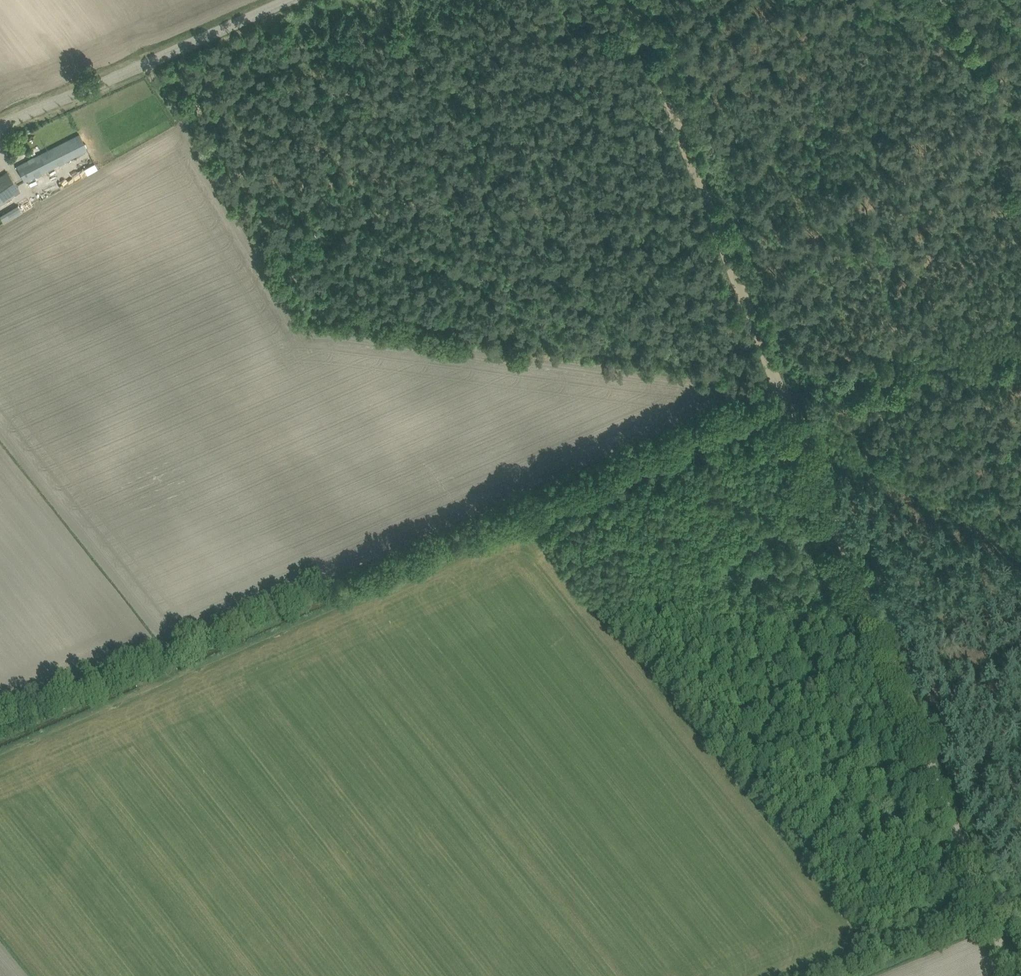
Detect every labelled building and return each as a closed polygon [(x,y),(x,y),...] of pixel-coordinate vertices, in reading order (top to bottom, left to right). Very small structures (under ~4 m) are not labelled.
[(17,166),(21,174),(25,181),(87,149),(79,134),(17,166)] [(0,176),(0,204),(19,191),(7,172),(0,176)] [(3,222),(21,212),(18,205),(0,214),(0,216),(3,222)]
